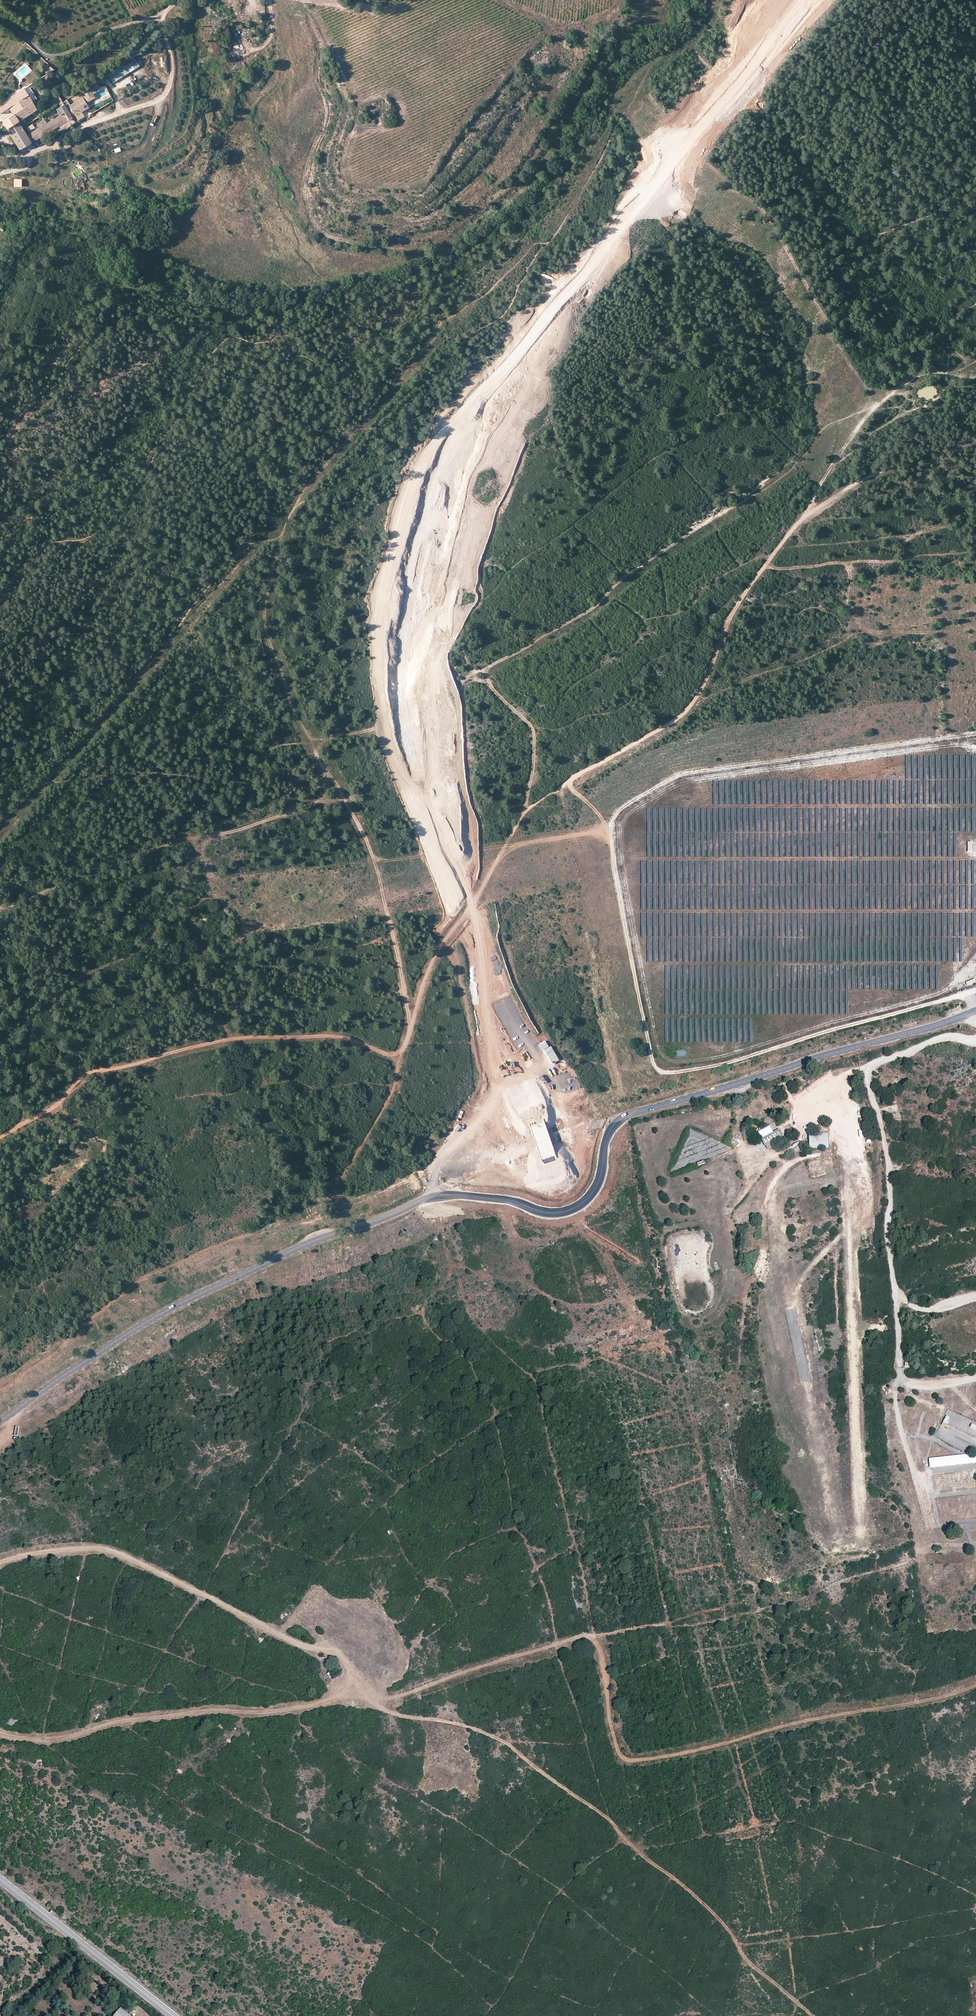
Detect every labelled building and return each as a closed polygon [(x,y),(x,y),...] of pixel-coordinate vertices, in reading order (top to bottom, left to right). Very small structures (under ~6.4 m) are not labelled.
[(41,57),(38,60),(45,68),(48,65),(41,57)] [(135,58),(109,75),(113,82),(140,65),(135,58)] [(47,73),(42,76),(46,84),(50,82),(47,73)] [(94,82),(80,91),(87,101),(94,97),(92,92),(90,90),(96,86),(94,82)] [(32,101),(24,88),(0,102),(0,112),(8,107),(12,113),(32,101)] [(70,105),(69,105),(66,100),(63,103),(71,117),(76,124),(79,121),(78,120),(84,116),(81,111),(82,111),(81,110),(84,108),(85,109),(88,107),(82,97),(70,105)] [(1,119),(19,149),(50,129),(46,123),(39,128),(27,135),(18,120),(37,109),(32,101),(12,113),(1,119)] [(50,129),(71,117),(63,103),(58,105),(63,113),(46,123),(50,129)] [(37,124),(39,128),(46,123),(44,119),(37,124)] [(783,1137),(779,1129),(774,1132),(770,1126),(759,1132),(769,1150),(777,1146),(775,1142),(783,1137)] [(829,1133),(809,1134),(810,1149),(829,1148),(829,1133)] [(696,1167),(695,1165),(671,1174),(672,1177),(696,1167)] [(949,1428),(950,1425),(947,1424),(950,1417),(946,1415),(942,1425),(949,1428)] [(973,1453),(972,1453),(929,1458),(931,1468),(975,1463),(975,1453),(973,1453)]
